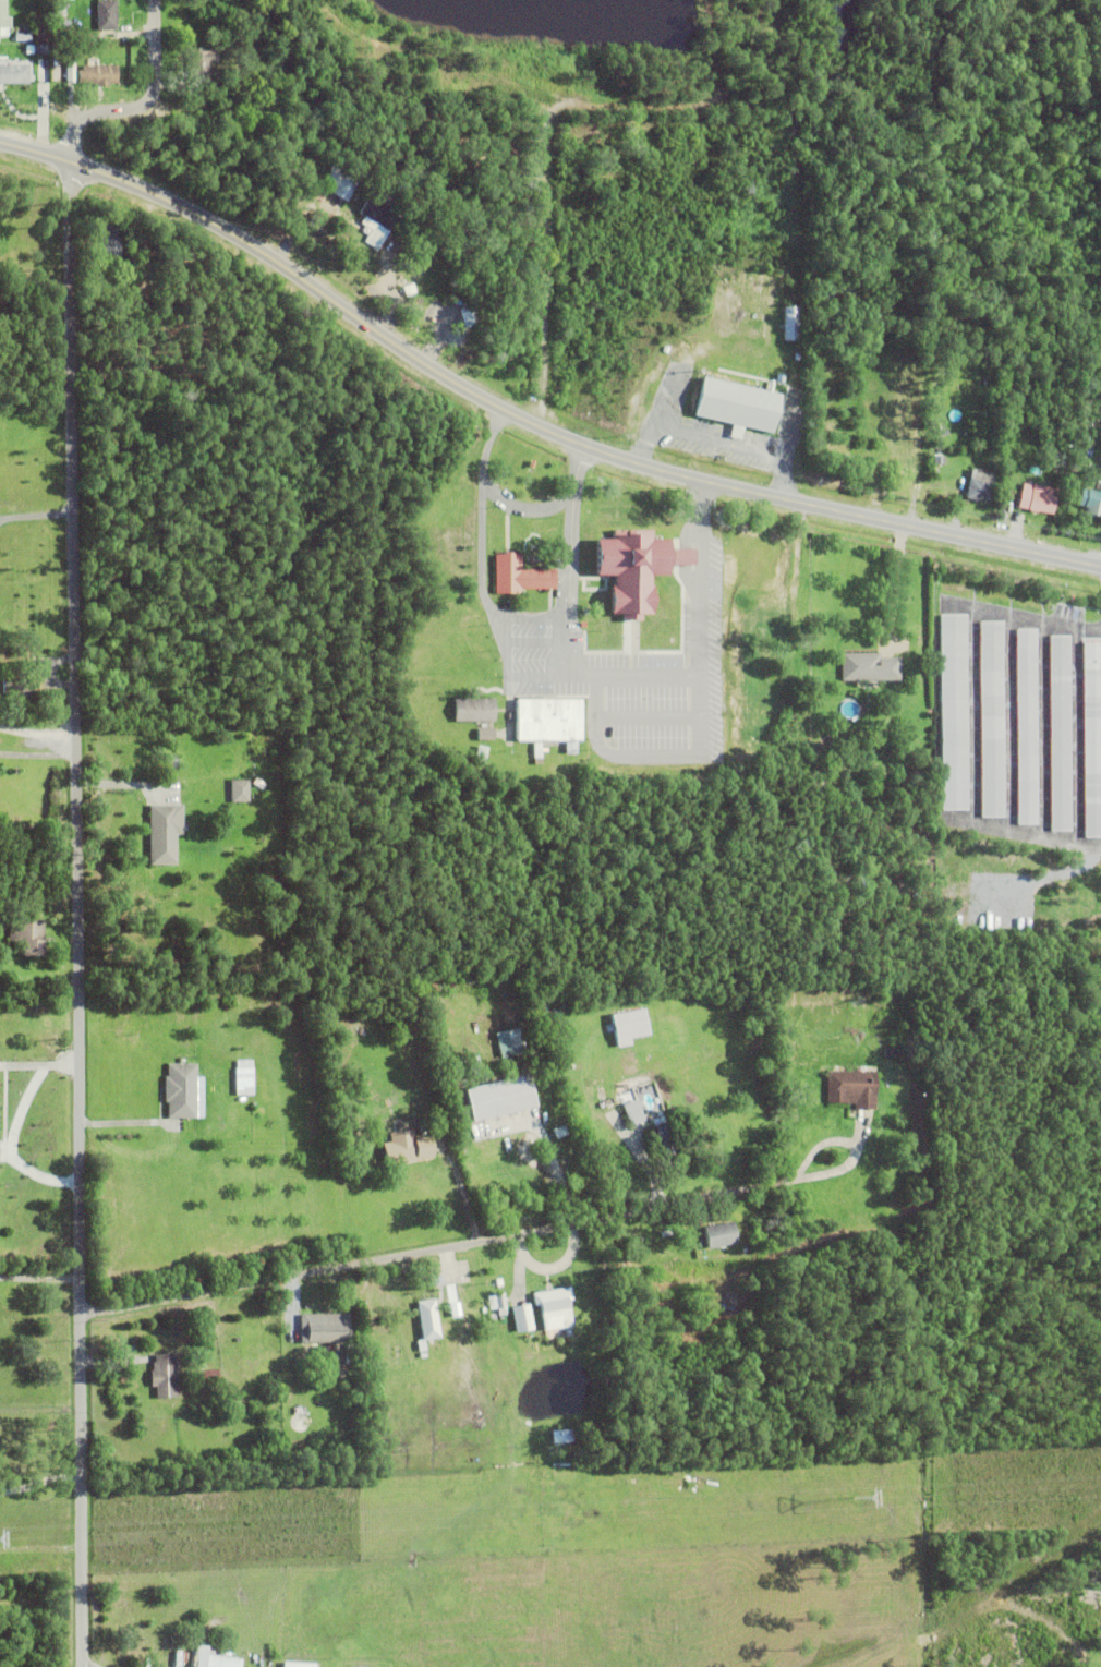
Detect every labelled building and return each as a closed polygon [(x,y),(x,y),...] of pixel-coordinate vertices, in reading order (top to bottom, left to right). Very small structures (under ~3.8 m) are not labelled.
[(8,38),(0,38),(0,1),(5,1),(5,20),(10,20),(10,31),(8,31),(8,38)] [(97,2),(116,2),(116,32),(97,32),(97,2)] [(34,43),(35,27),(47,27),(47,43),(34,43)] [(38,51),(39,51),(38,59),(37,59),(35,71),(28,71),(32,55),(29,53),(31,49),(33,49),(38,49),(38,51)] [(189,53),(216,53),(216,64),(208,64),(208,84),(189,84),(189,53)] [(51,72),(52,61),(62,61),(62,72),(51,72)] [(28,86),(0,86),(0,68),(28,68),(28,86)] [(95,86),(78,86),(78,73),(82,73),(83,68),(117,68),(117,86),(108,86),(108,88),(95,88),(95,86)] [(319,186),(336,161),(361,178),(355,185),(356,185),(346,203),(319,186)] [(286,182),(292,171),(301,177),(301,178),(303,180),(298,189),(286,182)] [(392,212),(399,216),(378,252),(364,243),(371,231),(360,226),(364,219),(359,216),(368,198),(372,200),(376,191),(397,203),(392,212)] [(86,222),(106,218),(107,224),(87,228),(86,222)] [(101,262),(101,245),(98,245),(98,241),(101,241),(101,231),(120,231),(120,262),(101,262)] [(133,266),(134,262),(130,262),(130,256),(134,256),(134,249),(140,249),(140,266),(133,266)] [(411,279),(412,277),(411,277),(415,269),(423,274),(421,277),(432,283),(428,288),(416,281),(415,282),(411,279)] [(402,289),(412,285),(416,295),(407,299),(402,289)] [(784,310),(798,310),(798,343),(785,343),(784,310)] [(131,337),(131,326),(144,326),(143,337),(131,337)] [(743,431),(740,443),(729,439),(731,428),(694,420),(703,382),(781,400),(773,438),(743,431)] [(966,502),(971,471),(993,475),(987,506),(966,502)] [(1038,515),(1038,516),(1028,514),(1028,512),(1017,510),(1023,485),(1057,492),(1052,517),(1038,515)] [(1081,492),(1100,495),(1100,514),(1082,510),(1084,509),(1078,508),(1081,492)] [(602,537),(615,539),(616,528),(657,529),(657,539),(674,539),(675,548),(674,564),(674,575),(656,575),(655,587),(658,588),(658,612),(645,612),(645,618),(625,618),(625,613),(616,613),(616,589),(619,589),(619,573),(602,573),(602,537)] [(520,552),(521,568),(556,567),(556,585),(521,587),(521,591),(495,592),(494,552),(505,551),(504,548),(511,548),(511,552),(520,552)] [(674,564),(683,564),(694,564),(694,548),(685,548),(675,548),(674,564)] [(935,613),(963,612),(965,808),(937,809),(935,613)] [(975,620),(999,620),(1001,818),(977,818),(975,620)] [(1011,629),(1031,629),(1033,824),(1013,825),(1011,629)] [(1045,635),(1066,635),(1067,832),(1048,832),(1045,635)] [(1078,642),(1098,642),(1100,839),(1080,839),(1078,642)] [(899,655),(899,678),(842,679),(842,651),(880,651),(880,655),(899,655)] [(566,739),(516,739),(516,696),(581,696),(581,739),(577,739),(577,751),(566,751),(566,739)] [(453,697),(494,697),(494,720),(453,720),(453,697)] [(477,727),(494,727),(494,738),(477,738),(477,727)] [(533,740),(541,740),(542,759),(534,759),(533,740)] [(473,762),(477,744),(487,746),(484,764),(473,762)] [(231,778),(249,778),(249,800),(231,801),(231,778)] [(150,804),(183,802),(183,833),(177,833),(177,862),(150,862),(150,804)] [(811,885),(822,884),(822,892),(811,893),(811,885)] [(22,953),(23,940),(8,939),(9,917),(44,919),(43,954),(22,953)] [(612,1012),(644,1006),(649,1032),(629,1036),(630,1043),(618,1046),(612,1012)] [(495,1032),(527,1024),(533,1048),(501,1056),(495,1032)] [(884,1055),(884,1047),(902,1048),(900,1056),(884,1055)] [(254,1066),(254,1102),(235,1102),(235,1066),(237,1066),(237,1060),(253,1060),(253,1066),(254,1066)] [(168,1116),(168,1100),(165,1100),(165,1076),(168,1076),(168,1063),(196,1063),(196,1116),(168,1116)] [(622,1078),(617,1082),(615,1076),(632,1067),(634,1073),(631,1075),(632,1077),(624,1080),(622,1078)] [(855,1108),(855,1102),(827,1101),(827,1070),(876,1071),(875,1108),(855,1108)] [(470,1087),(476,1120),(540,1108),(534,1075),(470,1087)] [(627,1101),(640,1097),(644,1109),(631,1113),(627,1101)] [(346,1116),(353,1114),(355,1126),(348,1127),(346,1116)] [(673,1139),(674,1138),(675,1143),(674,1143),(676,1149),(661,1155),(657,1145),(660,1144),(658,1140),(656,1141),(651,1126),(667,1121),(669,1128),(670,1127),(672,1131),(670,1131),(673,1139)] [(553,1128),(564,1124),(568,1134),(557,1138),(553,1128)] [(415,1137),(419,1159),(386,1164),(383,1141),(390,1140),(390,1137),(398,1136),(398,1139),(415,1137)] [(703,1225),(733,1221),(737,1242),(707,1247),(703,1225)] [(662,1263),(673,1259),(675,1267),(664,1270),(662,1263)] [(544,1330),(540,1304),(534,1305),(532,1292),(570,1285),(572,1298),(567,1300),(571,1326),(544,1330)] [(495,1293),(504,1292),(507,1314),(498,1315),(495,1293)] [(424,1340),(442,1339),(439,1300),(420,1301),(424,1340)] [(511,1306),(530,1303),(533,1329),(516,1331),(511,1306)] [(301,1314),(350,1313),(350,1341),(301,1342),(301,1314)] [(320,1360),(320,1352),(317,1352),(316,1346),(332,1344),(334,1358),(320,1360)] [(150,1369),(153,1369),(153,1362),(155,1362),(155,1354),(176,1353),(177,1397),(156,1398),(156,1386),(150,1386),(150,1369)] [(197,1370),(219,1368),(220,1388),(199,1390),(197,1370)] [(555,1444),(575,1442),(574,1429),(554,1431),(555,1444)] [(243,1659),(242,1666),(237,1666),(205,1666),(207,1650),(216,1651),(215,1655),(238,1657),(238,1658),(243,1659)]
